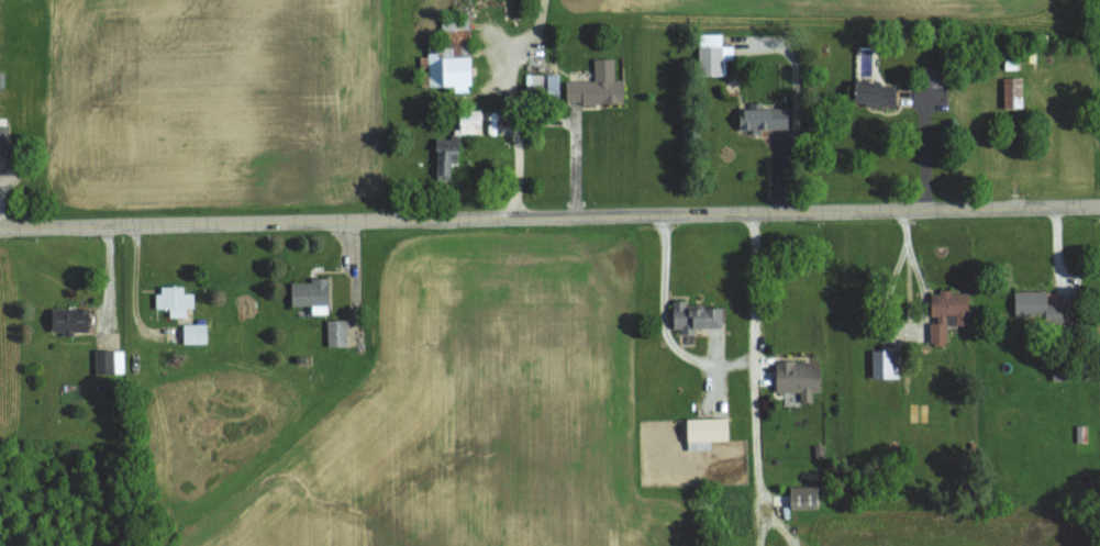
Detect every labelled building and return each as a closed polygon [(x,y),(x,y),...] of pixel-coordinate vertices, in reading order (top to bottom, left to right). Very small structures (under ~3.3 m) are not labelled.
[(468,41),(467,19),(441,20),(442,32),(448,32),(448,41),(468,41)] [(733,60),(733,45),(722,45),(722,33),(698,34),(699,75),(725,75),(725,60),(733,60)] [(428,86),(453,85),(453,92),(470,92),(469,55),(452,56),(452,48),(427,49),(428,86)] [(565,81),(565,104),(623,102),(622,79),(614,79),(613,58),(594,59),(594,80),(565,81)] [(942,68),(925,68),(924,87),(941,87),(942,68)] [(545,92),(558,92),(558,75),(525,74),(525,85),(545,86),(545,92)] [(1021,108),(1021,77),(1003,78),(1003,109),(1021,108)] [(880,85),(880,81),(854,80),(853,104),(894,105),(895,85),(880,85)] [(786,108),(740,109),(740,131),(787,129),(786,108)] [(459,113),(459,134),(481,133),(480,113),(459,113)] [(435,176),(449,176),(450,161),(457,161),(458,139),(436,138),(435,176)] [(327,314),(327,277),(310,278),(310,282),(290,282),(290,305),(310,305),(310,314),(327,314)] [(168,309),(168,317),(184,317),(185,308),(192,309),(193,293),(182,292),(182,286),(157,285),(156,309),(168,309)] [(1046,291),(1013,292),(1014,319),(1063,317),(1062,304),(1046,304),(1046,291)] [(930,292),(930,320),(930,343),(947,343),(947,325),(967,325),(967,293),(951,293),(951,292),(930,292)] [(686,308),(686,300),(670,301),(671,332),(694,332),(694,328),(722,327),(722,307),(686,308)] [(87,333),(88,309),(51,308),(50,331),(62,331),(62,332),(87,333)] [(346,346),(346,319),(326,320),(327,346),(346,346)] [(182,324),(182,344),(206,344),(205,324),(182,324)] [(897,377),(898,350),(872,349),(871,377),(897,377)] [(123,373),(123,350),(95,350),(95,374),(123,373)] [(819,365),(810,365),(810,360),(775,361),(775,392),(799,392),(800,401),(812,401),(812,392),(820,392),(819,365)] [(728,441),(727,418),(686,419),(687,450),(710,449),(710,441),(728,441)] [(817,509),(816,486),(790,487),(790,510),(817,509)]
